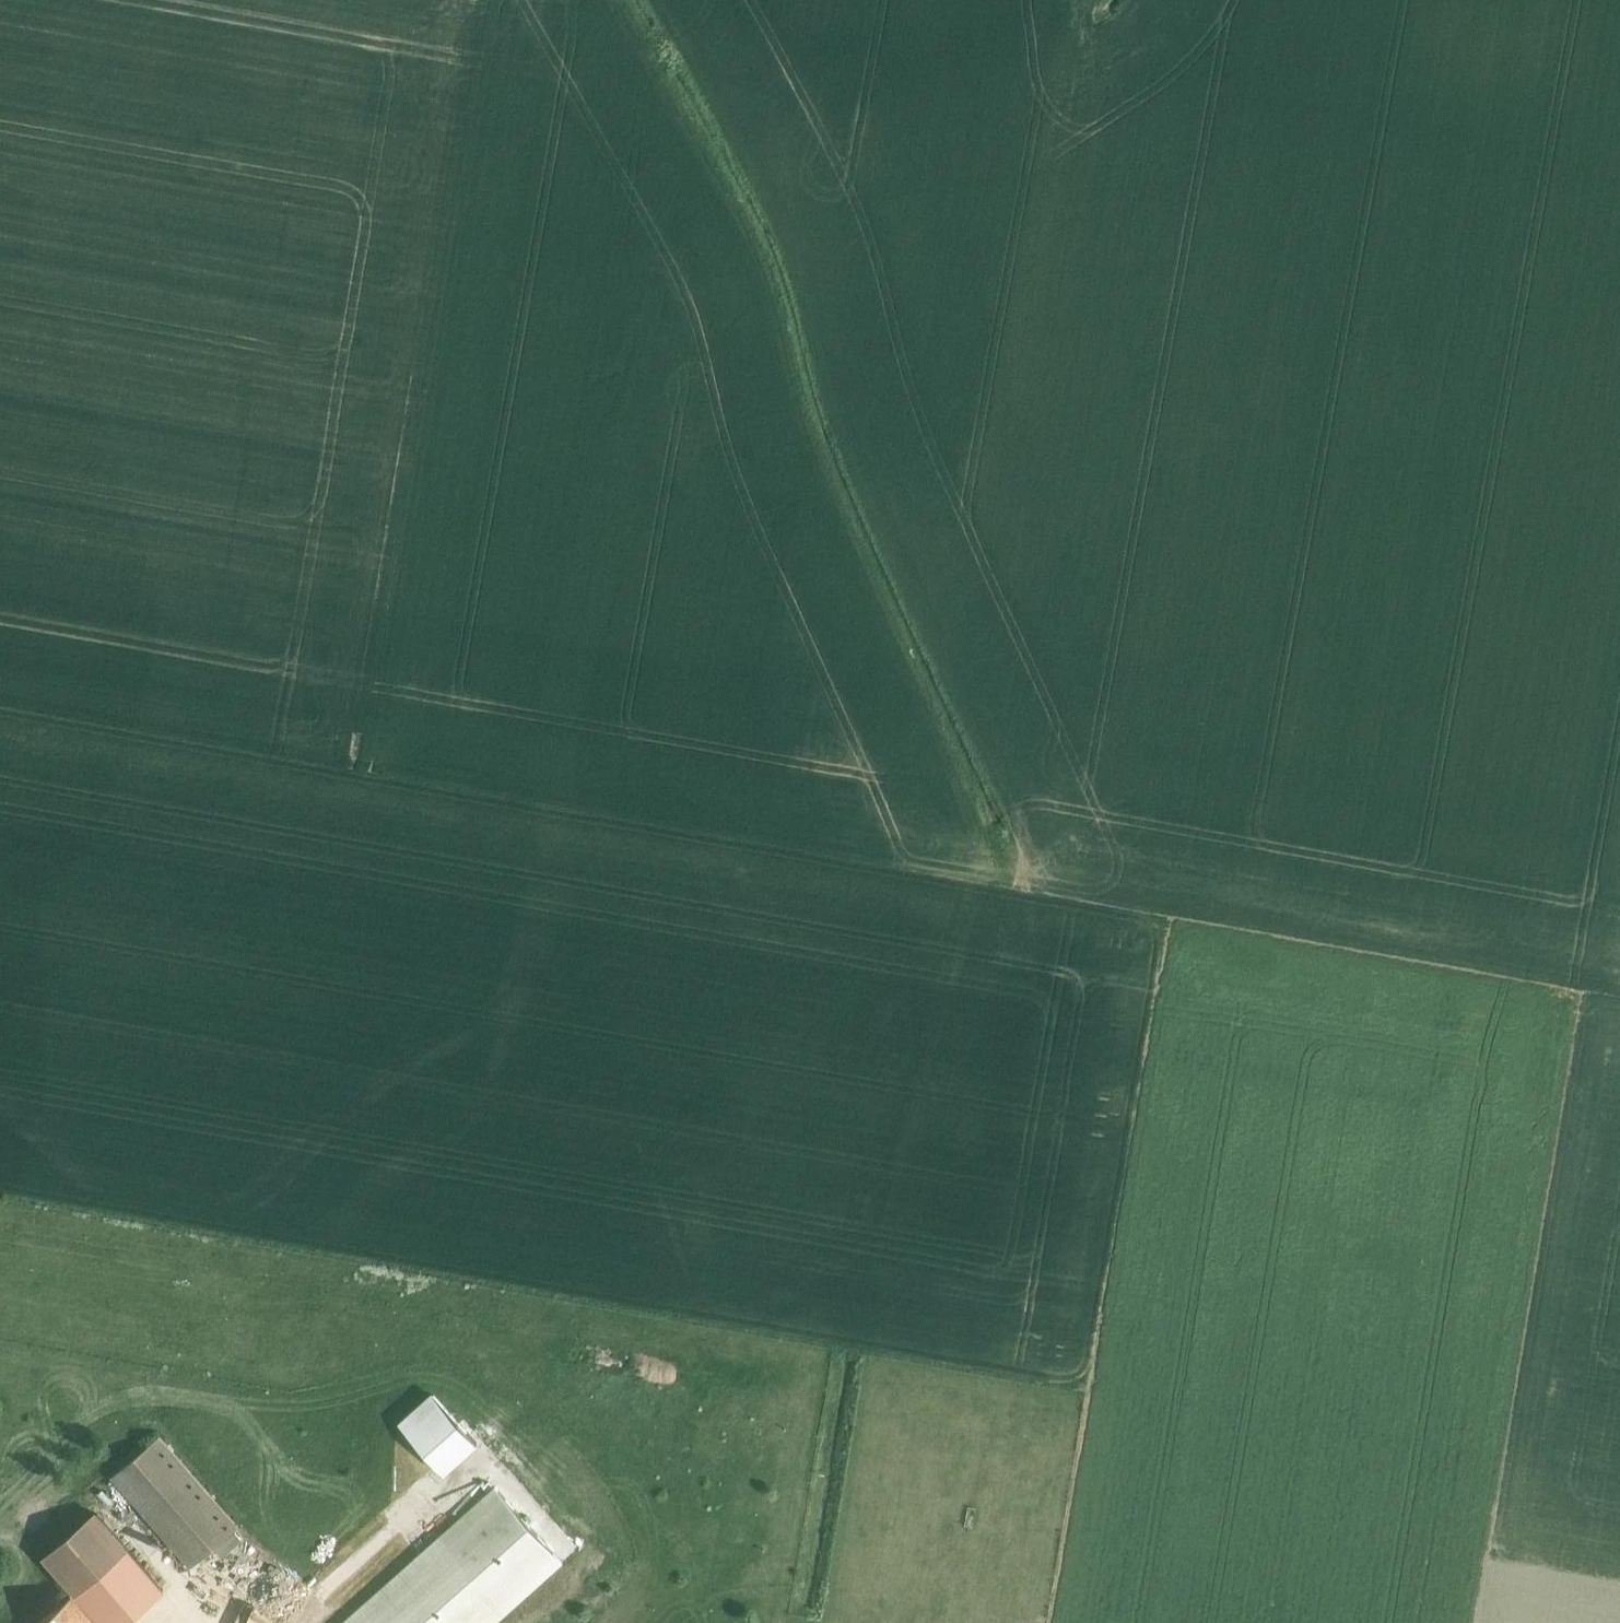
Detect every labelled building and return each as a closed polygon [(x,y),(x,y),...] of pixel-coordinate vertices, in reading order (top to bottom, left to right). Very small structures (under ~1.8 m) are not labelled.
[(409,1422),(457,1475),(495,1440),(447,1388),(409,1422)] [(111,1477),(189,1566),(236,1526),(158,1436),(111,1477)] [(337,1622),(483,1622),(503,1605),(557,1555),(491,1482),(437,1532),(337,1622)] [(985,1527),(985,1509),(973,1508),(972,1526),(985,1527)] [(0,1594),(0,1622),(124,1622),(163,1590),(97,1513),(0,1594)]
